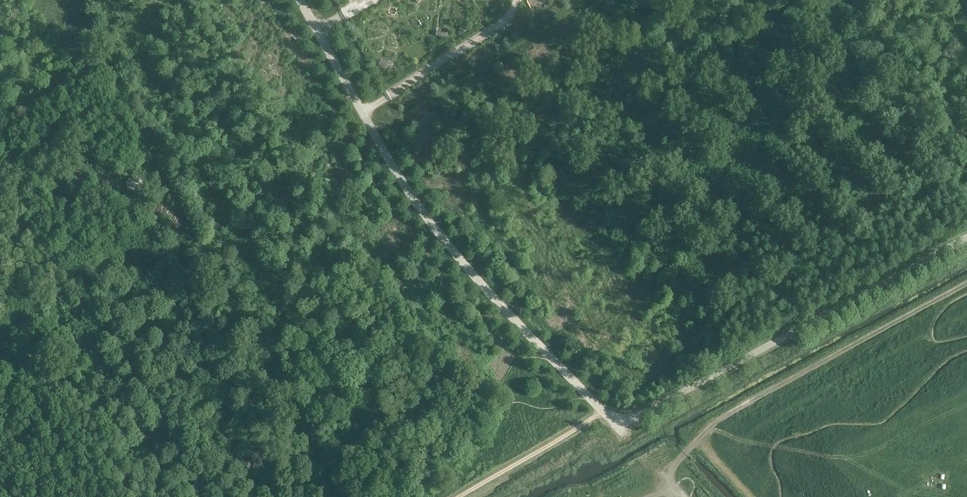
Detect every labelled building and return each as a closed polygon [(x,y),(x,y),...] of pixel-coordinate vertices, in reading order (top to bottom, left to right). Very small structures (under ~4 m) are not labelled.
[(130,179),(126,184),(127,191),(132,194),(138,194),(143,189),(144,183),(138,178),(130,179)]
